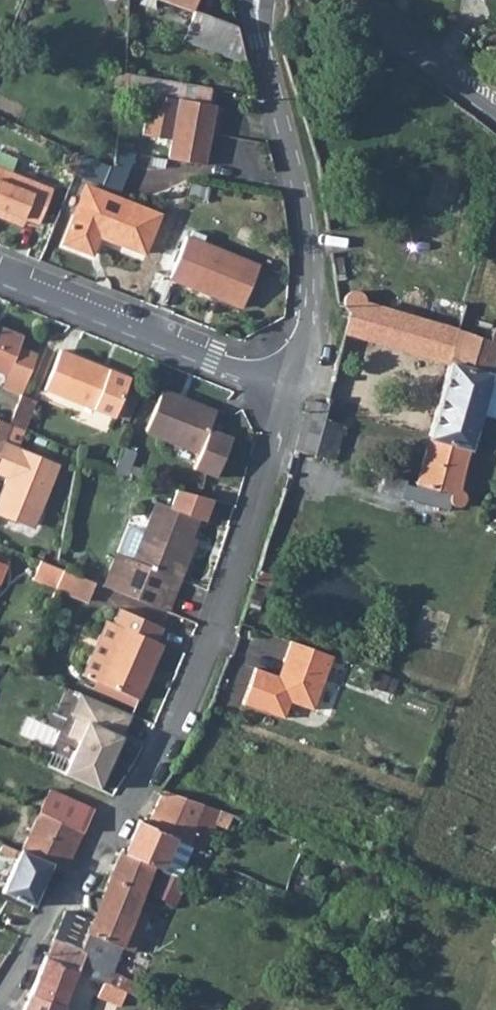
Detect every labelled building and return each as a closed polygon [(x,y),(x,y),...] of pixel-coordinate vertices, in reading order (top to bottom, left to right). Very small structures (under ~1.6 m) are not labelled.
[(192,8),(195,0),(171,0),(192,8)] [(196,7),(185,36),(247,59),(237,22),(196,7)] [(175,126),(209,133),(213,106),(209,105),(211,89),(127,71),(126,91),(149,95),(141,136),(172,141),(175,126)] [(172,141),(168,159),(204,166),(209,133),(175,126),(172,141)] [(117,151),(114,172),(94,168),(92,183),(128,189),(134,154),(117,151)] [(0,167),(0,208),(40,225),(55,188),(0,167)] [(164,216),(89,186),(66,243),(94,255),(101,236),(148,256),(164,216)] [(260,268),(187,238),(171,277),(243,308),(260,268)] [(415,482),(436,488),(446,491),(446,495),(447,500),(449,504),(453,506),(455,507),(459,506),(463,505),(467,501),(468,498),(469,493),(467,489),(464,485),(460,483),(495,361),(495,332),(495,333),(492,336),(490,339),(364,302),(365,297),(363,293),(361,290),(357,287),(353,287),(348,288),(344,290),(342,294),(341,298),(342,301),(344,305),(347,308),(350,310),(345,331),(438,357),(437,359),(450,363),(415,482)] [(36,355),(19,347),(23,338),(0,328),(0,374),(7,377),(2,388),(21,395),(36,355)] [(115,417),(130,378),(61,350),(45,389),(115,417)] [(215,412),(162,391),(147,431),(199,452),(193,468),(216,477),(233,438),(209,428),(215,412)] [(35,404),(20,398),(9,428),(24,434),(35,404)] [(311,399),(294,451),(333,463),(345,428),(322,421),(328,404),(326,403),(311,399)] [(5,481),(3,487),(9,490),(0,514),(0,519),(25,529),(36,501),(44,503),(58,467),(1,445),(9,428),(0,424),(0,479),(5,481)] [(104,587),(170,612),(183,579),(176,576),(200,514),(208,518),(216,497),(179,489),(173,505),(157,499),(134,561),(117,554),(104,587)] [(133,525),(123,552),(135,556),(145,529),(133,525)] [(58,569),(41,563),(35,581),(56,590),(64,572),(58,569)] [(64,572),(56,590),(89,603),(97,584),(64,572)] [(119,612),(112,628),(120,631),(97,685),(137,702),(160,648),(153,645),(160,629),(119,612)] [(83,679),(97,685),(120,631),(112,628),(105,625),(83,679)] [(277,680),(254,672),(242,707),(283,722),(289,705),(312,713),(331,659),(289,644),(277,680)] [(130,720),(79,696),(69,717),(86,725),(61,778),(95,794),(130,720)] [(39,810),(83,830),(92,809),(48,790),(39,810)] [(190,840),(203,806),(161,791),(147,822),(176,834),(190,840)] [(230,816),(203,806),(190,840),(205,846),(210,836),(221,840),(230,816)] [(50,864),(64,870),(83,830),(39,810),(21,850),(50,864)] [(162,868),(176,834),(147,822),(139,818),(124,852),(154,865),(159,867),(162,868)] [(1,893),(31,907),(50,864),(21,850),(1,893)] [(106,983),(154,865),(124,852),(119,851),(90,921),(64,910),(53,934),(88,948),(78,972),(106,983)] [(184,884),(160,870),(150,894),(174,907),(184,884)] [(53,934),(43,958),(78,972),(88,948),(53,934)] [(78,972),(43,958),(23,1009),(64,1009),(78,972)] [(106,983),(98,1003),(114,1009),(120,1009),(127,991),(106,983)]
